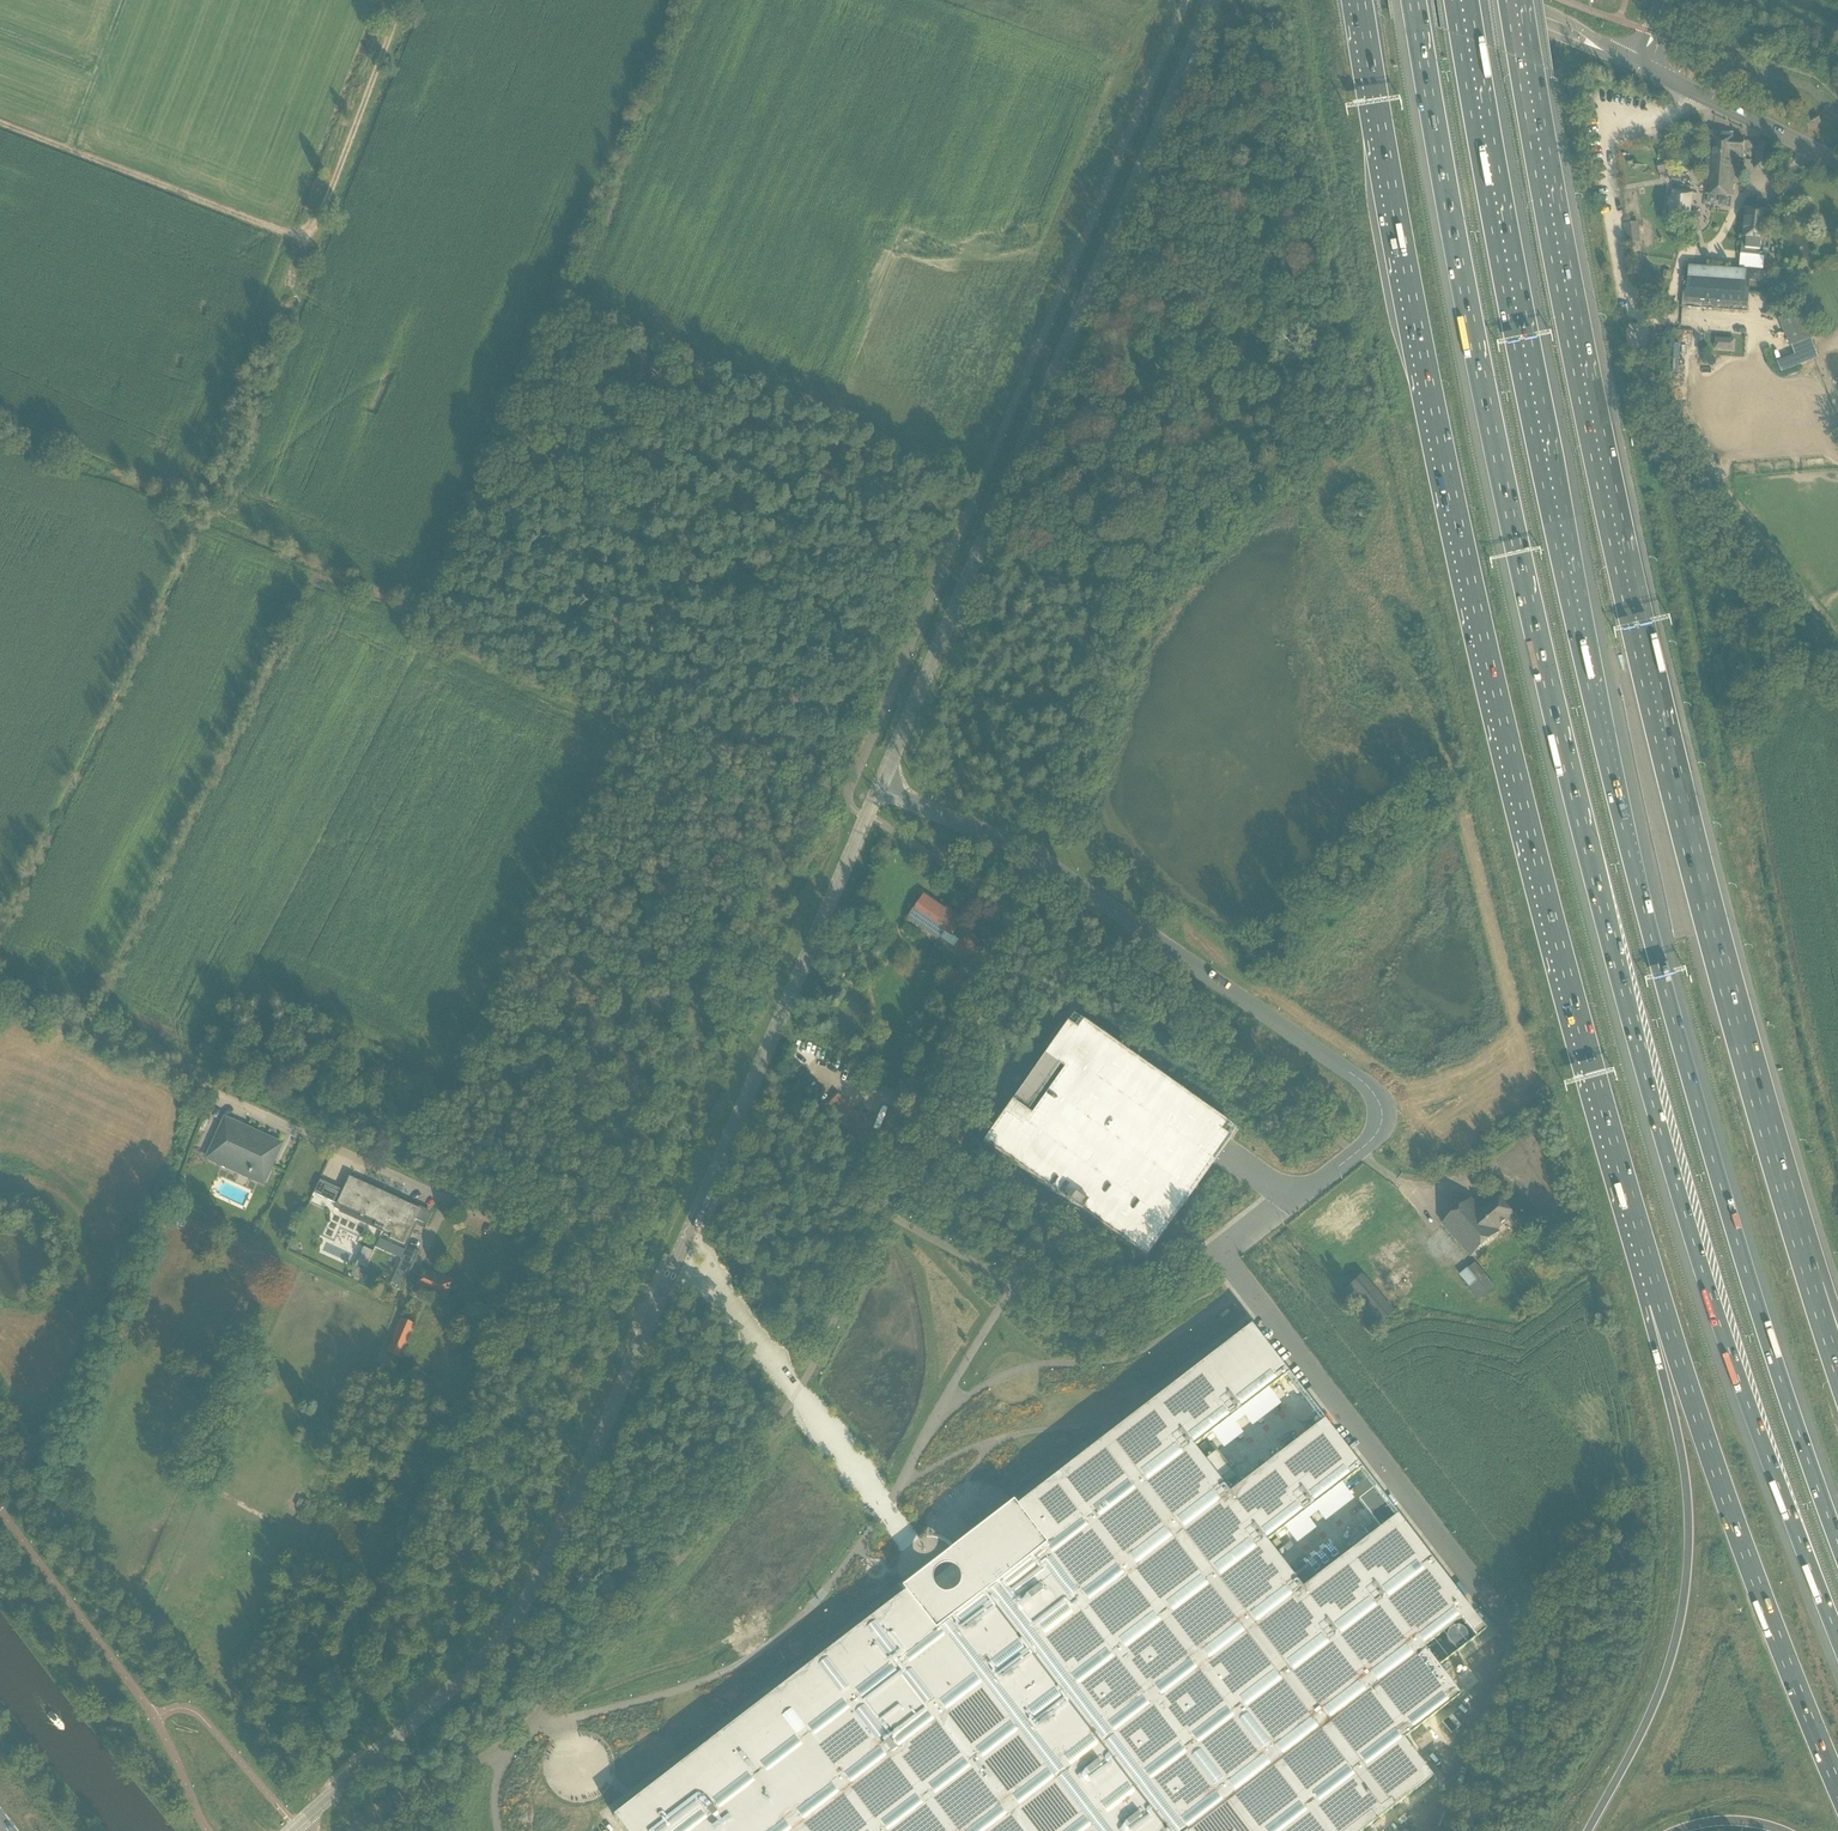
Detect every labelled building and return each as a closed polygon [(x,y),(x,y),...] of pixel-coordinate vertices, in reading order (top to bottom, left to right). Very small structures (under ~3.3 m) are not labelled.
[(224,73),(218,81),(223,84),(225,81),(233,86),(232,88),(237,91),(243,81),(237,78),(239,75),(232,70),(229,76),(224,73)] [(1803,121),(1807,129),(1820,122),(1816,115),(1803,121)] [(1705,195),(1717,196),(1731,197),(1735,158),(1743,159),(1744,140),(1720,138),(1720,132),(1709,132),(1705,195)] [(1770,143),(1762,142),(1759,142),(1756,168),(1767,169),(1770,143)] [(1666,215),(1688,218),(1691,191),(1670,188),(1666,215)] [(1741,255),(1739,267),(1763,269),(1764,257),(1765,257),(1765,256),(1764,256),(1766,241),(1766,240),(1768,212),(1769,212),(1743,209),(1743,210),(1745,210),(1742,238),(1741,237),(1741,238),(1742,238),(1741,254),(1740,254),(1740,255),(1741,255)] [(1638,222),(1623,224),(1624,241),(1625,243),(1625,248),(1640,247),(1639,242),(1638,222)] [(1682,299),(1682,307),(1683,307),(1703,309),(1747,312),(1748,303),(1747,302),(1744,302),(1746,271),(1685,267),(1682,299)] [(1799,310),(1781,317),(1799,365),(1817,358),(1799,310)] [(1735,351),(1735,338),(1716,337),(1715,350),(1735,351)] [(924,896),(915,910),(923,915),(917,925),(927,931),(940,939),(940,940),(941,939),(956,948),(955,951),(956,950),(968,958),(967,959),(968,959),(981,939),(980,939),(968,932),(968,931),(965,934),(958,930),(965,919),(964,918),(964,919),(952,911),(952,910),(950,913),(925,897),(925,896),(924,896)] [(869,922),(863,932),(872,937),(878,927),(869,922)] [(1077,1015),(1073,1021),(987,1140),(1081,1207),(1146,1255),(1222,1150),(1236,1129),(1077,1015)] [(827,1105),(826,1106),(847,1128),(876,1157),(884,1165),(908,1110),(895,1104),(879,1142),(856,1118),(858,1116),(838,1095),(827,1105)] [(215,1144),(224,1125),(248,1137),(250,1132),(279,1145),(262,1181),(261,1184),(263,1185),(283,1142),(224,1115),(212,1142),(215,1144)] [(253,1172),(251,1176),(262,1181),(279,1145),(250,1132),(248,1137),(224,1125),(215,1144),(226,1149),(222,1158),(229,1161),(228,1166),(238,1171),(240,1166),(253,1172)] [(261,1184),(262,1181),(251,1176),(253,1172),(240,1166),(238,1171),(228,1166),(229,1161),(222,1158),(226,1149),(215,1144),(212,1142),(204,1158),(261,1184)] [(374,1227),(383,1231),(383,1230),(383,1231),(398,1199),(388,1195),(387,1197),(379,1194),(380,1191),(349,1177),(343,1190),(337,1203),(335,1209),(339,1211),(342,1205),(376,1221),(374,1227)] [(337,1203),(343,1190),(319,1179),(313,1192),(337,1203)] [(178,1191),(175,1199),(185,1203),(188,1196),(178,1191)] [(1470,1201),(1461,1209),(1443,1224),(1470,1257),(1499,1233),(1497,1230),(1513,1215),(1497,1196),(1479,1211),(1470,1201)] [(429,1213),(398,1199),(383,1231),(383,1230),(383,1231),(391,1235),(389,1239),(403,1246),(414,1221),(423,1225),(429,1213)] [(342,1205),(339,1211),(374,1227),(376,1221),(342,1205)] [(168,1223),(185,1230),(187,1225),(186,1224),(188,1219),(173,1212),(168,1223)] [(400,1259),(405,1249),(380,1238),(375,1248),(400,1259)] [(294,1243),(292,1249),(298,1252),(300,1248),(298,1244),(294,1243)] [(402,1260),(390,1286),(401,1291),(419,1252),(406,1246),(405,1249),(400,1259),(402,1260)] [(350,1276),(353,1277),(357,1268),(364,1271),(374,1251),(364,1247),(350,1276)] [(1475,1263),(1468,1269),(1478,1280),(1469,1287),(1479,1299),(1495,1287),(1475,1263)] [(357,1268),(353,1277),(360,1280),(364,1271),(357,1268)] [(423,1271),(417,1286),(418,1287),(417,1289),(428,1294),(445,1301),(450,1290),(449,1290),(453,1281),(439,1275),(438,1278),(423,1271)] [(1382,1323),(1396,1310),(1363,1274),(1349,1287),(1382,1323)] [(387,1351),(399,1357),(413,1323),(401,1318),(387,1351)] [(613,1816),(624,1830),(1363,1830),(1432,1778),(1403,1740),(1460,1696),(1438,1668),(1423,1648),(1459,1620),(1460,1619),(1475,1639),(1485,1631),(1396,1516),(1375,1487),(1358,1500),(1380,1528),(1302,1588),(1267,1543),(1361,1470),(1323,1420),(1228,1493),(1223,1485),(1236,1475),(1217,1450),(1203,1460),(1193,1447),(1288,1375),(1250,1326),(1159,1397),(1158,1396),(1154,1398),(1155,1400),(964,1546),(986,1575),(977,1581),(973,1576),(969,1580),(973,1585),(972,1586),(954,1563),(936,1577),(921,1588),(938,1611),(930,1617),(906,1585),(902,1588),(905,1592),(699,1750),(613,1816)]
